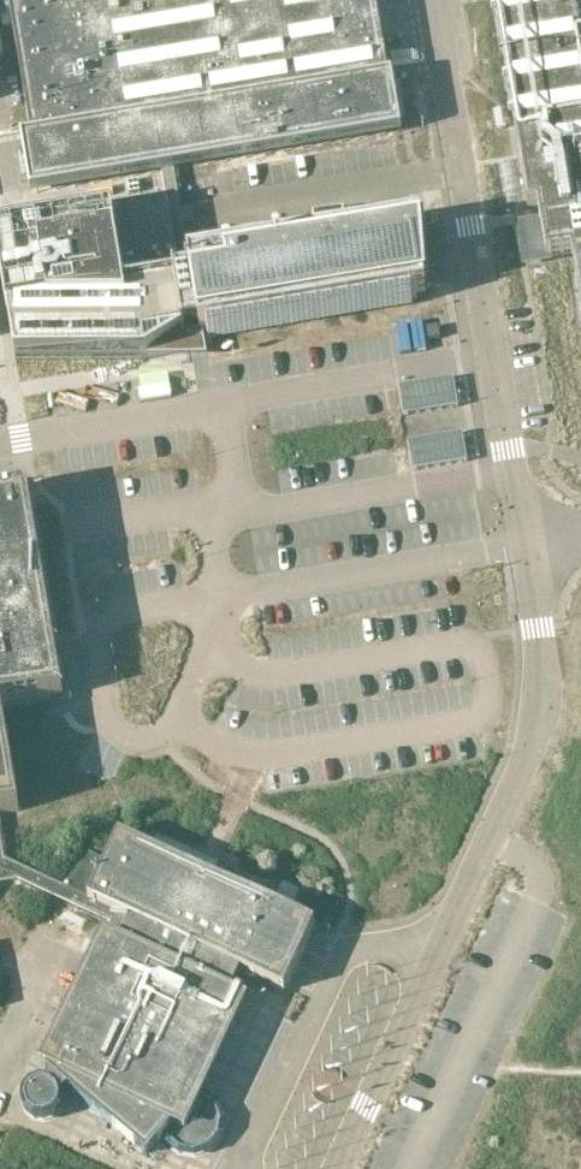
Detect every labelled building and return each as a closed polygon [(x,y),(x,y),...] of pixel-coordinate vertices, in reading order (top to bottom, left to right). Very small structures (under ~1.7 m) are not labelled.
[(5,11),(11,10),(34,145),(28,146),(36,189),(160,169),(174,166),(391,130),(384,88),(390,87),(387,71),(376,0),(4,0),(5,11)] [(495,2),(529,212),(539,211),(544,234),(523,238),(528,262),(548,259),(550,258),(574,255),(580,294),(580,46),(573,0),(508,0),(495,2)] [(174,166),(160,169),(166,198),(184,297),(200,294),(195,265),(188,223),(196,221),(194,209),(184,211),(174,166)] [(0,237),(0,269),(15,358),(91,358),(144,358),(150,358),(175,358),(210,353),(208,342),(200,294),(184,297),(166,198),(110,208),(112,217),(0,237)] [(414,227),(195,265),(200,294),(208,342),(413,307),(411,298),(423,296),(421,285),(418,264),(414,227)] [(453,380),(398,389),(403,417),(458,408),(453,380)] [(462,434),(407,444),(412,472),(467,463),(462,434)] [(19,813),(2,709),(39,703),(51,701),(62,699),(56,663),(56,658),(28,492),(0,497),(0,816),(19,813)] [(18,882),(124,933),(120,941),(103,933),(92,957),(82,978),(41,1066),(48,1069),(50,1072),(50,1073),(47,1082),(43,1081),(34,1082),(24,1092),(23,1103),(25,1115),(35,1122),(45,1124),(56,1120),(63,1112),(64,1100),(62,1095),(71,1089),(149,1156),(163,1140),(166,1146),(179,1156),(195,1160),(212,1153),(223,1140),(227,1124),(221,1108),(213,1099),(204,1096),(248,1001),(231,993),(241,972),(285,993),(315,931),(316,929),(211,879),(205,877),(202,875),(168,859),(120,837),(107,864),(90,856),(63,889),(4,862),(0,834),(0,885),(18,882)]
